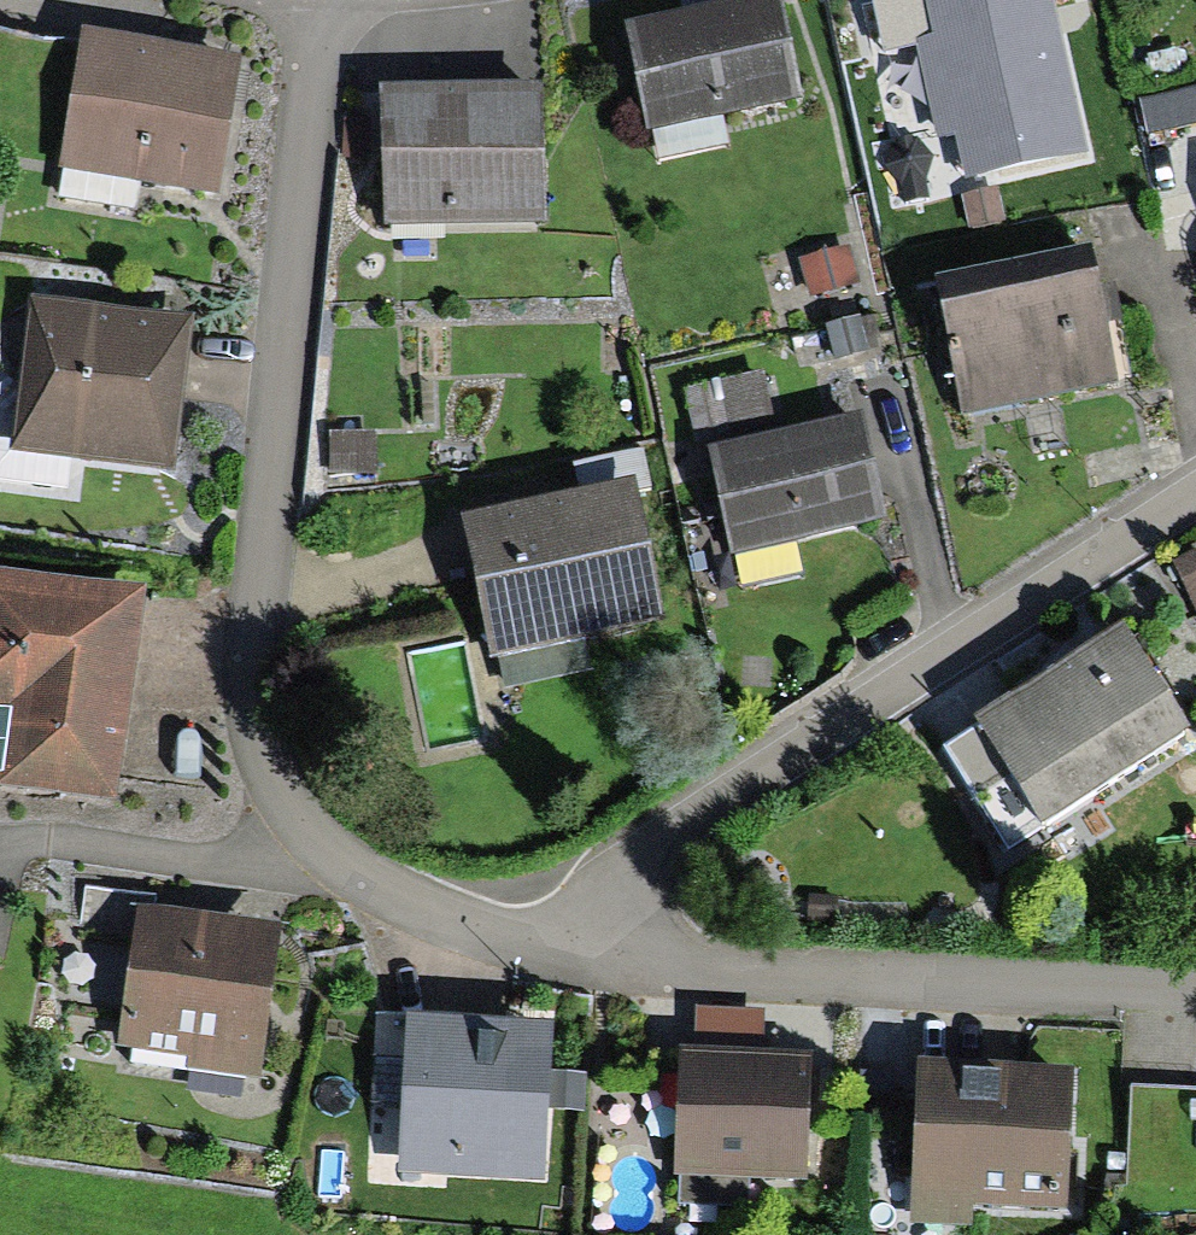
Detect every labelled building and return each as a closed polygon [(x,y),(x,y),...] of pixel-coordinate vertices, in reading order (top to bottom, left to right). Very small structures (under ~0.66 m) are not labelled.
[(780,0),(718,0),(625,20),(649,129),(800,97),(780,0)] [(1089,152),(1052,0),(875,0),(886,46),(917,39),(940,135),(954,131),(966,181),(1089,152)] [(242,53),(83,29),(62,173),(221,196),(242,53)] [(541,219),(539,82),(382,84),(384,221),(541,219)] [(1139,102),(1147,134),(1195,123),(1195,88),(1139,102)] [(1090,241),(932,272),(961,419),(1119,388),(1090,241)] [(849,246),(799,258),(807,292),(858,280),(849,246)] [(185,316),(32,298),(14,449),(167,468),(185,316)] [(860,317),(827,326),(835,357),(868,348),(860,317)] [(772,417),(761,369),(682,387),(693,436),(772,417)] [(859,414),(711,449),(734,547),(882,513),(859,414)] [(360,477),(362,438),(321,436),(319,475),(360,477)] [(633,474),(459,515),(492,655),(666,615),(633,474)] [(140,585),(0,568),(0,700),(13,702),(3,783),(115,796),(140,585)] [(1108,645),(942,756),(1003,847),(1168,736),(1108,645)] [(153,897),(86,888),(80,933),(131,940),(117,1041),(188,1051),(186,1065),(261,1076),(282,921),(152,904),(153,897)] [(696,1007),(695,1046),(763,1048),(764,1009),(696,1007)] [(551,1072),(554,1019),(406,1009),(395,1171),(544,1180),(549,1108),(551,1072)] [(695,1046),(681,1046),(676,1172),(684,1172),(683,1199),(747,1201),(748,1176),(807,1178),(811,1050),(763,1048),(695,1046)] [(1070,1069),(919,1064),(914,1222),(970,1224),(971,1205),(1066,1208),(1070,1069)] [(584,1073),(551,1072),(549,1108),(583,1109),(584,1073)]
